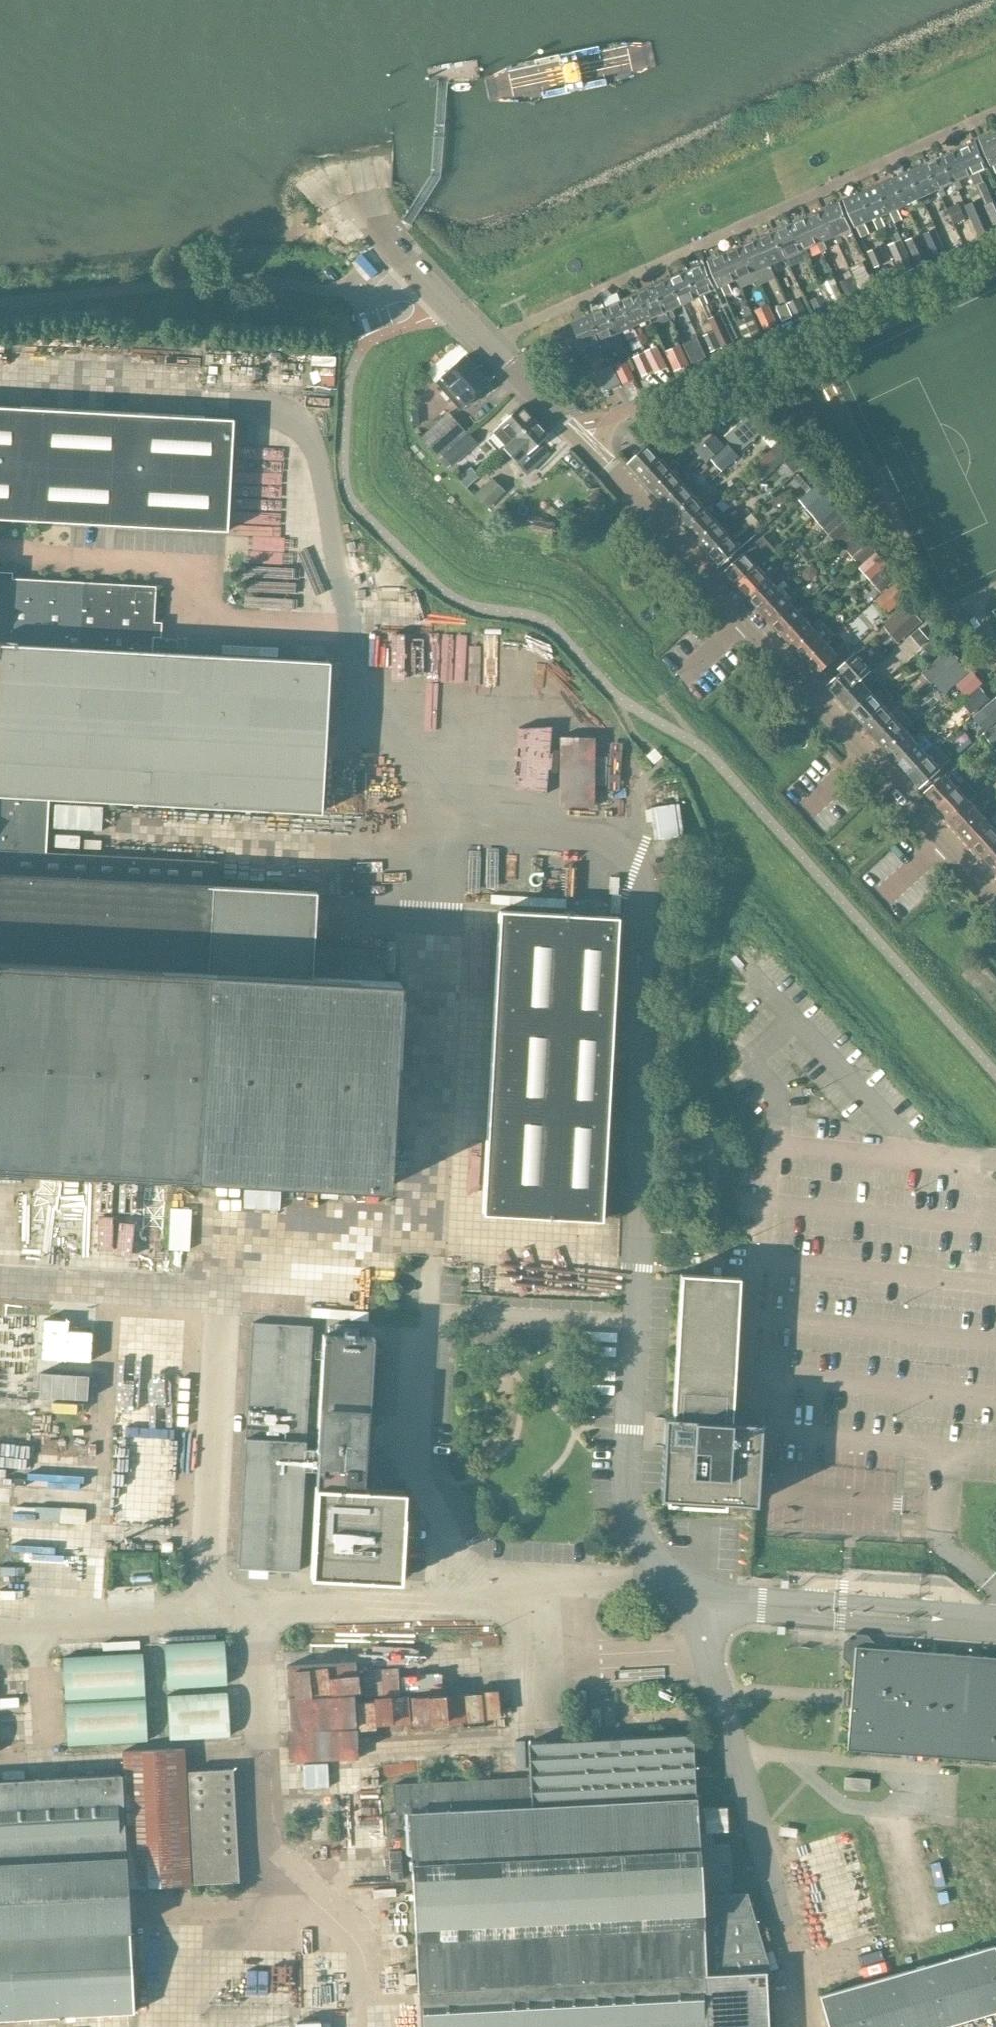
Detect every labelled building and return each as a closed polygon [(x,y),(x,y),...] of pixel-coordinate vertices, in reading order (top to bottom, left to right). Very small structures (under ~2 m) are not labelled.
[(981,139),(993,165),(995,171),(995,133),(981,139)] [(976,142),(960,149),(971,174),(976,185),(976,186),(985,182),(984,181),(980,171),(988,167),(976,142)] [(960,149),(943,156),(955,182),(958,190),(963,188),(959,180),(971,174),(960,149)] [(943,156),(927,164),(939,189),(942,197),(947,195),(943,187),(955,182),(943,156)] [(927,164),(911,171),(922,196),(926,204),(930,202),(927,194),(939,189),(927,164)] [(911,171),(895,178),(906,204),(910,211),(914,209),(911,202),(922,196),(911,171)] [(895,178),(878,185),(890,211),(893,219),(898,217),(894,209),(906,204),(895,178)] [(890,211),(878,185),(862,193),(874,218),(877,226),(881,224),(885,222),(882,215),(890,211)] [(874,218),(862,193),(846,200),(857,226),(858,226),(861,233),(865,231),(869,230),(866,222),(874,218)] [(965,206),(980,240),(995,233),(981,198),(965,206)] [(994,225),(995,224),(995,201),(986,206),(994,225)] [(840,203),(823,210),(835,236),(838,243),(843,241),(840,234),(852,228),(840,203)] [(960,204),(948,209),(955,225),(966,220),(960,204)] [(823,210),(807,217),(819,243),(822,250),(827,248),(823,241),(835,236),(823,210)] [(807,217),(791,225),(802,250),(806,258),(810,256),(807,248),(819,243),(807,217)] [(802,250),(791,225),(775,232),(787,258),(791,267),(807,259),(806,258),(802,250)] [(923,234),(935,260),(947,255),(936,228),(923,234)] [(775,232),(759,239),(770,265),(773,272),(778,270),(775,263),(787,258),(775,232)] [(908,242),(917,265),(929,260),(919,238),(908,242)] [(759,239),(742,246),(754,272),(757,280),(760,286),(776,279),(776,278),(773,272),(770,265),(759,239)] [(902,240),(890,245),(902,271),(914,266),(902,240)] [(746,285),(757,280),(754,272),(742,246),(726,254),(738,279),(741,287),(746,285)] [(880,251),(870,255),(875,266),(885,261),(880,251)] [(738,279),(726,254),(710,261),(721,287),(722,287),(725,294),(730,292),(726,284),(738,279)] [(850,268),(860,290),(873,284),(863,262),(850,268)] [(705,264),(688,271),(700,297),(703,304),(707,302),(704,295),(716,289),(705,264)] [(688,271),(672,278),(684,304),(688,302),(700,297),(688,271)] [(859,290),(855,281),(853,276),(841,282),(847,296),(859,290)] [(672,278),(656,286),(671,319),(675,316),(672,309),(684,304),(672,278)] [(822,283),(825,289),(832,306),(844,300),(837,284),(834,278),(822,283)] [(656,286),(639,293),(651,318),(655,326),(671,319),(656,286)] [(639,293),(623,300),(635,326),(638,334),(643,331),(639,324),(651,318),(639,293)] [(822,295),(811,301),(817,313),(829,308),(822,295)] [(800,297),(787,303),(793,317),(795,321),(808,315),(800,297)] [(623,300),(607,308),(619,333),(622,341),(627,339),(638,334),(635,326),(623,300)] [(787,303),(776,307),(783,322),(790,318),(793,317),(787,303)] [(756,310),(764,331),(767,330),(775,326),(778,325),(769,304),(756,310)] [(607,308),(591,315),(603,340),(606,348),(611,346),(622,341),(619,333),(607,308)] [(574,322),(579,333),(580,335),(581,339),(586,348),(590,355),(594,353),(606,348),(603,340),(591,315),(575,322),(574,322)] [(731,339),(721,315),(709,320),(720,344),(731,339)] [(747,344),(748,343),(763,336),(753,315),(738,322),(737,322),(747,344)] [(778,332),(775,326),(767,330),(770,336),(778,332)] [(703,336),(710,351),(720,347),(713,331),(703,336)] [(684,344),(693,362),(705,356),(697,337),(684,344)] [(658,345),(645,351),(645,352),(654,370),(656,373),(667,367),(658,345)] [(454,346),(425,372),(459,409),(488,382),(454,346)] [(666,352),(675,370),(688,364),(679,346),(666,352)] [(645,352),(634,357),(642,376),(654,370),(645,352)] [(615,366),(624,384),(635,379),(627,361),(615,366)] [(598,375),(596,376),(603,392),(605,391),(605,392),(621,385),(612,365),(596,373),(598,375)] [(504,445),(533,420),(520,405),(499,424),(500,425),(492,432),(504,445)] [(226,530),(232,419),(0,407),(0,518),(226,530)] [(698,426),(692,419),(684,410),(673,420),(675,421),(688,435),(695,429),(698,426)] [(725,436),(739,452),(769,426),(755,410),(725,436)] [(419,437),(437,456),(465,431),(447,412),(419,437)] [(546,434),(533,420),(512,439),(505,446),(514,456),(517,460),(525,453),(546,434)] [(713,435),(702,423),(698,426),(695,429),(706,441),(713,435)] [(774,426),(762,436),(772,447),(784,436),(774,426)] [(443,453),(452,464),(477,442),(467,431),(443,453)] [(706,441),(705,442),(715,454),(725,446),(714,434),(713,435),(706,441)] [(739,456),(727,444),(725,446),(715,454),(727,467),(739,456)] [(778,444),(755,466),(766,477),(789,455),(778,444)] [(630,463),(641,476),(661,458),(668,452),(665,448),(658,454),(650,445),(647,448),(630,463)] [(807,462),(797,450),(786,460),(796,471),(807,462)] [(641,476),(653,489),(673,471),(680,464),(676,460),(669,467),(661,458),(641,476)] [(794,478),(807,492),(816,484),(815,482),(819,480),(809,468),(805,471),(804,469),(794,478)] [(466,488),(475,479),(467,470),(458,479),(466,488)] [(653,489),(664,502),(684,484),(691,477),(687,473),(681,480),(673,471),(653,489)] [(473,496),(490,480),(482,472),(475,479),(466,488),(473,496)] [(493,477),(490,480),(473,496),(486,510),(506,491),(493,477)] [(675,514),(696,496),(703,490),(699,486),(691,477),(684,484),(664,502),(675,514)] [(800,500),(813,516),(831,501),(834,499),(821,483),(821,484),(800,500)] [(675,514),(687,527),(714,503),(710,498),(703,505),(696,496),(675,514)] [(813,516),(825,529),(842,514),(831,501),(813,516)] [(687,527),(699,540),(725,515),(714,503),(687,527)] [(725,515),(699,540),(710,552),(730,534),(745,520),(740,514),(733,520),(727,513),(725,515)] [(825,529),(834,540),(851,525),(842,514),(825,529)] [(522,519),(520,528),(530,530),(532,522),(522,519)] [(553,534),(555,524),(549,523),(533,520),(531,529),(553,534)] [(730,534),(710,552),(721,565),(723,563),(751,539),(745,532),(751,527),(745,520),(730,534)] [(837,539),(850,553),(865,539),(853,525),(837,539)] [(776,549),(765,537),(747,553),(728,569),(727,571),(739,584),(759,566),(765,560),(776,549)] [(861,566),(877,552),(866,539),(850,553),(861,566)] [(870,581),(889,564),(882,557),(877,552),(861,566),(859,568),(870,581)] [(881,593),(896,579),(900,577),(889,564),(870,581),(881,593)] [(750,597),(770,579),(777,572),(773,568),(766,575),(759,566),(739,584),(750,597)] [(803,571),(802,577),(805,580),(811,581),(818,575),(819,571),(815,566),(810,566),(803,571)] [(0,571),(0,646),(151,651),(152,637),(160,638),(161,623),(153,623),(155,586),(12,578),(12,572),(0,571)] [(750,597),(761,609),(781,591),(788,585),(785,581),(777,587),(770,579),(750,597)] [(888,614),(910,595),(896,579),(881,593),(875,599),(888,614)] [(804,585),(795,593),(796,593),(800,598),(808,590),(804,585)] [(773,622),(793,604),(800,598),(796,594),(789,600),(781,591),(761,609),(773,622)] [(773,622),(784,635),(804,616),(811,610),(807,606),(801,612),(793,604),(773,622)] [(908,605),(894,618),(908,634),(923,622),(908,605)] [(784,635),(795,647),(815,629),(823,623),(819,619),(812,625),(804,616),(784,635)] [(920,628),(912,636),(921,646),(930,639),(920,628)] [(795,647),(807,660),(827,642),(834,636),(830,632),(823,638),(815,629),(795,647)] [(935,658),(946,646),(937,637),(925,648),(935,658)] [(189,639),(178,639),(178,649),(189,649),(189,639)] [(827,642),(807,660),(819,673),(820,671),(839,655),(838,654),(845,648),(842,644),(835,650),(827,642)] [(0,646),(0,803),(48,805),(48,797),(321,812),(329,661),(151,651),(0,646)] [(936,660),(922,673),(931,683),(945,670),(959,658),(949,648),(936,660)] [(981,656),(983,659),(988,666),(993,662),(995,660),(989,650),(981,656)] [(831,683),(829,685),(841,698),(861,680),(868,673),(873,668),(859,653),(844,666),(847,669),(831,683)] [(954,686),(969,672),(958,660),(943,674),(954,686)] [(974,672),(958,686),(969,699),(985,685),(974,672)] [(841,698),(852,710),(881,684),(878,680),(876,682),(869,688),(861,680),(841,698)] [(852,710),(864,723),(884,705),(891,698),(893,696),(881,684),(852,710)] [(972,715),(991,698),(982,688),(963,705),(972,715)] [(981,710),(993,725),(995,723),(995,698),(994,699),(981,710)] [(864,723),(875,736),(895,717),(902,711),(898,707),(891,713),(884,705),(864,723)] [(886,748),(906,730),(913,724),(902,711),(895,717),(875,736),(886,748)] [(886,748),(898,761),(918,742),(925,736),(934,727),(931,723),(921,732),(914,738),(906,730),(886,748)] [(986,733),(995,747),(995,726),(986,733)] [(898,761),(909,774),(936,749),(933,745),(925,751),(918,742),(898,761)] [(936,749),(909,774),(921,786),(923,784),(941,768),(948,762),(951,759),(939,746),(936,749)] [(926,792),(938,805),(966,780),(954,767),(946,774),(929,790),(926,792)] [(938,805),(949,818),(969,800),(977,793),(966,780),(938,805)] [(949,818),(961,830),(981,812),(988,806),(984,802),(977,808),(969,800),(949,818)] [(384,980),(310,976),(312,948),(315,891),(216,887),(217,861),(45,851),(48,805),(0,803),(0,1166),(387,1187),(398,981),(384,980)] [(678,803),(649,807),(654,839),(682,836),(678,803)] [(972,843),(992,825),(995,822),(995,815),(989,821),(981,812),(961,830),(972,843)] [(984,856),(995,845),(995,822),(992,825),(972,843),(984,856)] [(995,868),(995,867),(995,845),(984,856),(995,868)] [(482,1213),(601,1219),(618,916),(499,910),(482,1213)] [(385,953),(312,948),(310,976),(384,980),(385,953)] [(661,1209),(660,1230),(670,1231),(671,1210),(661,1209)] [(738,1276),(679,1273),(666,1506),(725,1509),(726,1501),(755,1503),(759,1421),(730,1419),(738,1276)] [(312,1323),(252,1323),(237,1566),(298,1569),(303,1470),(316,1470),(311,1575),(399,1581),(405,1490),(362,1488),(364,1467),(366,1468),(374,1337),(323,1334),(316,1449),(304,1448),(312,1323)] [(14,1467),(12,1498),(82,1503),(84,1471),(14,1467)] [(995,1759),(995,1657),(965,1655),(958,1654),(914,1651),(869,1648),(869,1645),(864,1638),(853,1637),(847,1642),(846,1653),(852,1659),(854,1660),(847,1748),(995,1759)] [(224,1641),(164,1644),(166,1687),(226,1684),(224,1641)] [(142,1651),(62,1656),(64,1698),(144,1694),(142,1651)] [(226,1692),(166,1695),(169,1738),(229,1735),(226,1692)] [(144,1697),(64,1701),(67,1744),(146,1740),(144,1697)] [(702,1896),(731,1894),(728,1844),(713,1845),(713,1830),(726,1830),(726,1807),(695,1807),(694,1776),(709,1775),(709,1766),(693,1766),(692,1733),(528,1742),(529,1777),(393,1784),(395,1811),(385,1811),(386,1837),(411,1836),(420,2026),(708,2026),(702,1896)] [(123,1759),(129,1887),(190,1884),(183,1747),(123,1750),(123,1759)] [(188,1771),(194,1883),(238,1880),(232,1769),(188,1771)] [(87,2013),(133,2011),(120,1774),(0,1781),(0,2018),(87,2013)] [(870,1778),(845,1776),(844,1789),(869,1791),(870,1778)] [(400,1847),(388,1848),(389,1876),(402,1875),(400,1847)] [(745,1893),(702,1896),(708,2026),(767,2026),(765,1970),(777,1967),(772,1950),(763,1953),(745,1893)] [(901,1972),(820,1995),(829,2026),(931,2026),(995,2008),(995,1956),(993,1946),(955,1957),(901,1972)] [(381,1997),(383,2026),(416,2026),(414,1995),(381,1997)]
